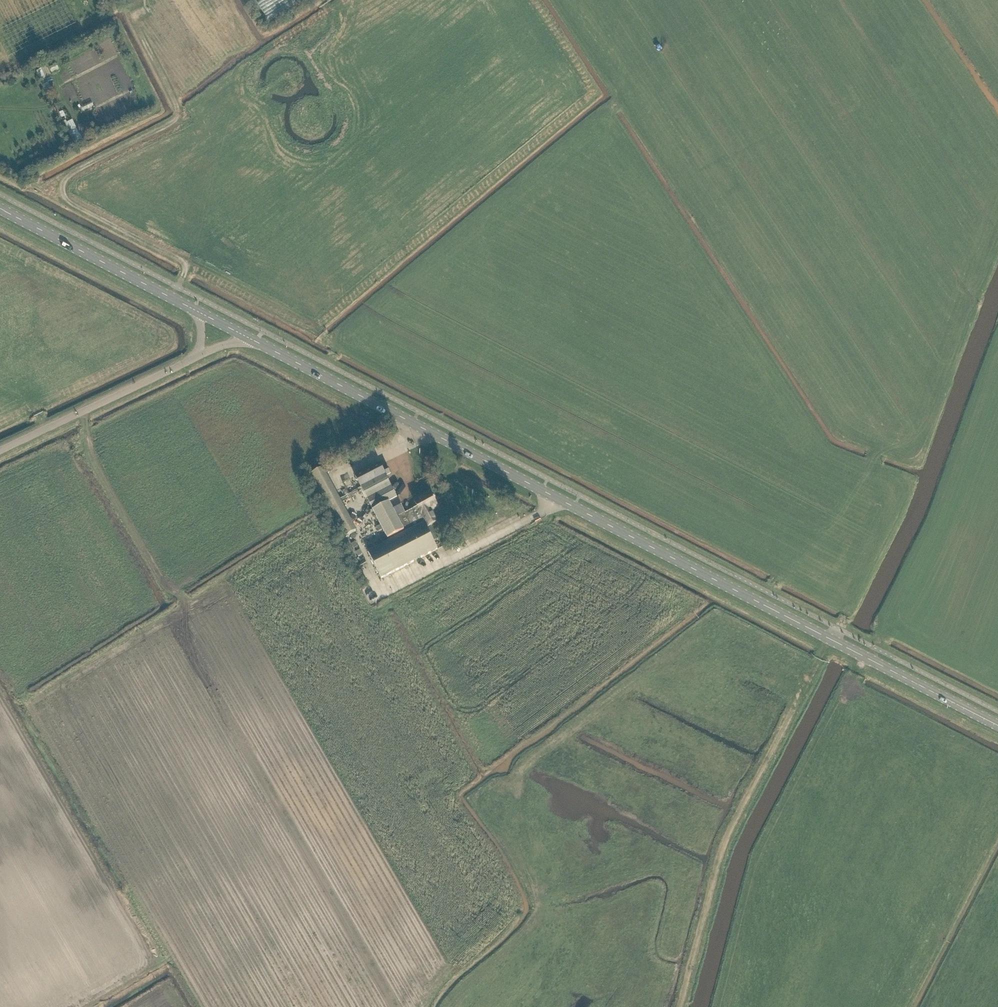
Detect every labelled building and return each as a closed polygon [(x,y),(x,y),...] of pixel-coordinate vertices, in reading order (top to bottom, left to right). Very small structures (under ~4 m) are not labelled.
[(414,530),(406,515),(386,476),(390,474),(387,468),(383,470),(380,464),(355,477),(388,539),(390,542),(368,553),(382,579),(438,549),(425,524),(414,530)] [(414,530),(425,524),(427,524),(429,527),(437,523),(431,511),(439,507),(431,494),(415,502),(418,508),(406,515),(414,530)] [(467,511),(461,514),(463,519),(470,515),(467,511)]
